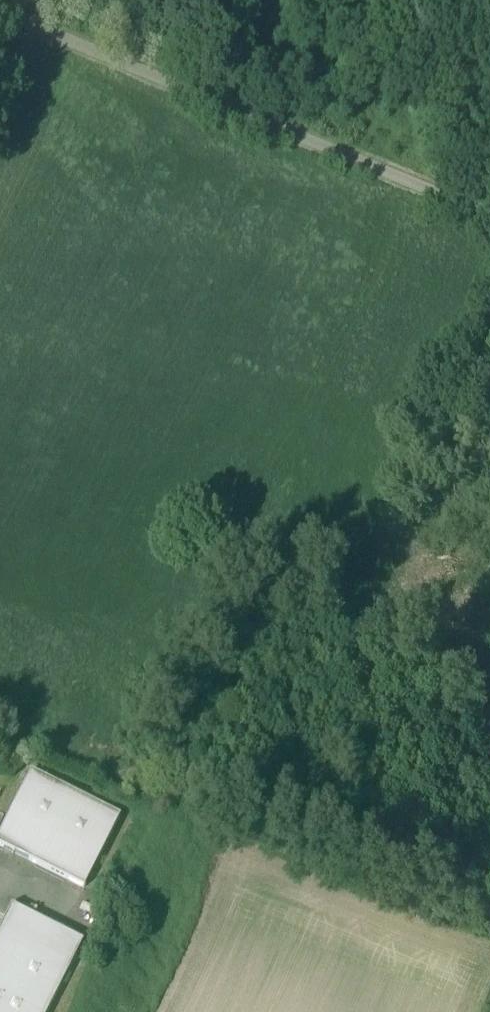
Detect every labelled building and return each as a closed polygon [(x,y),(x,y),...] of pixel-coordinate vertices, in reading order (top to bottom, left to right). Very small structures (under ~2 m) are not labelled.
[(30,772),(0,831),(0,846),(83,888),(119,817),(30,772)] [(13,912),(0,936),(0,1011),(50,1011),(83,949),(13,912)]
